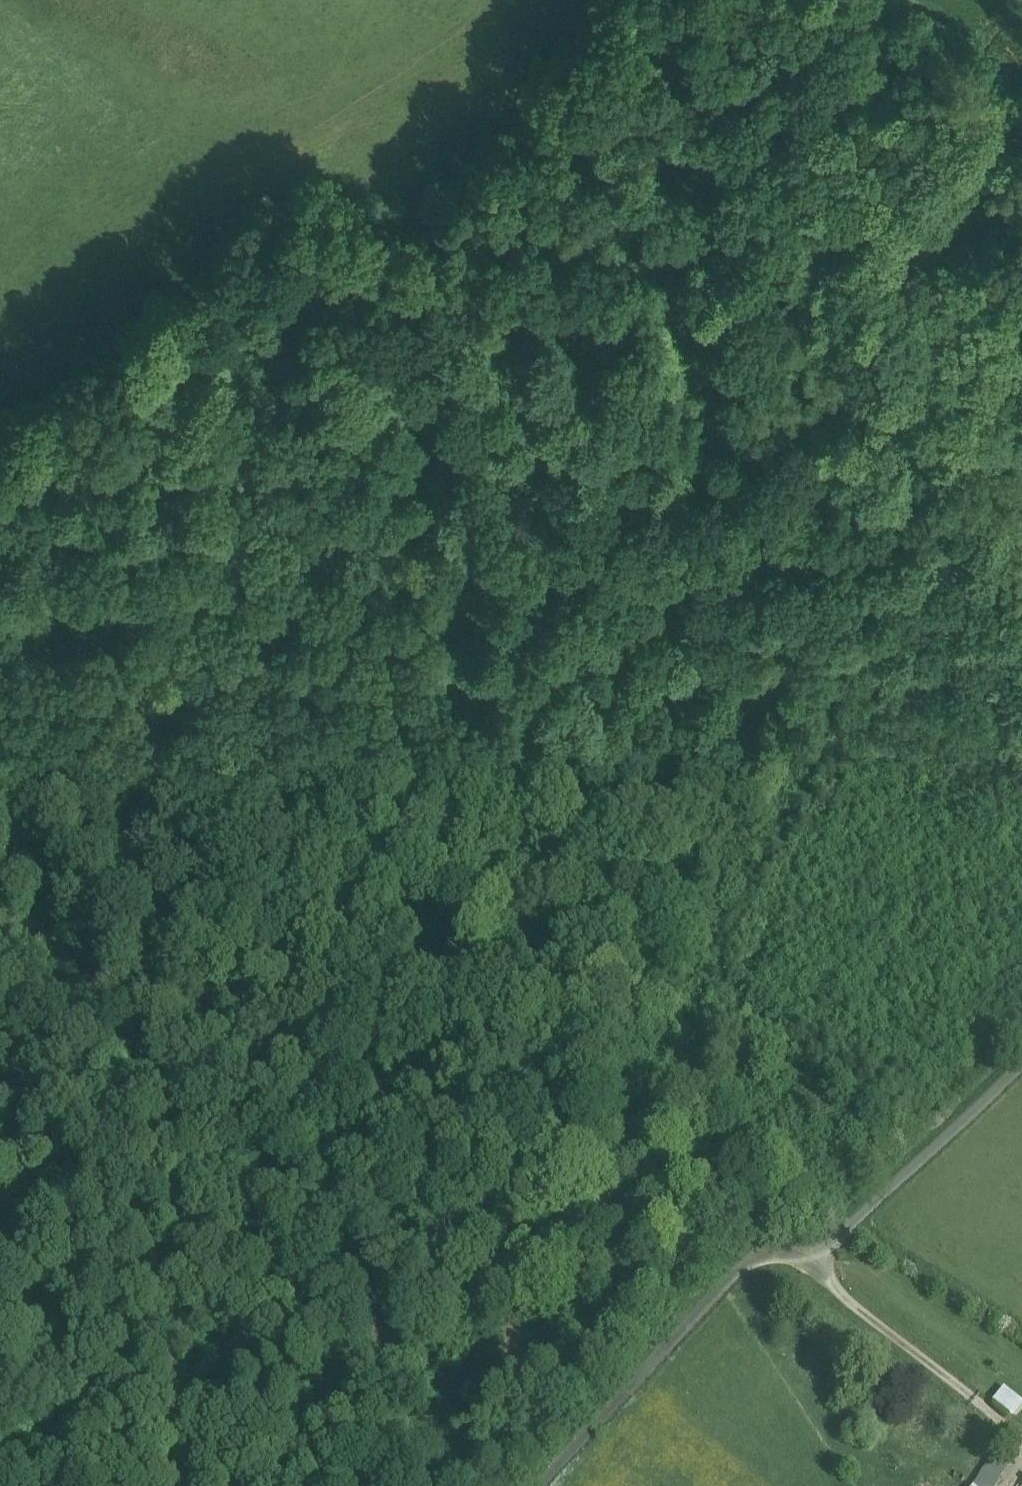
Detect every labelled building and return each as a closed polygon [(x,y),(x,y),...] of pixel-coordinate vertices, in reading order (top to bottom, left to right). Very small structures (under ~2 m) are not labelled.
[(1021,1403),(1004,1391),(993,1403),(1009,1416),(1021,1403)] [(975,1485),(995,1485),(1010,1463),(997,1453),(975,1485)]
